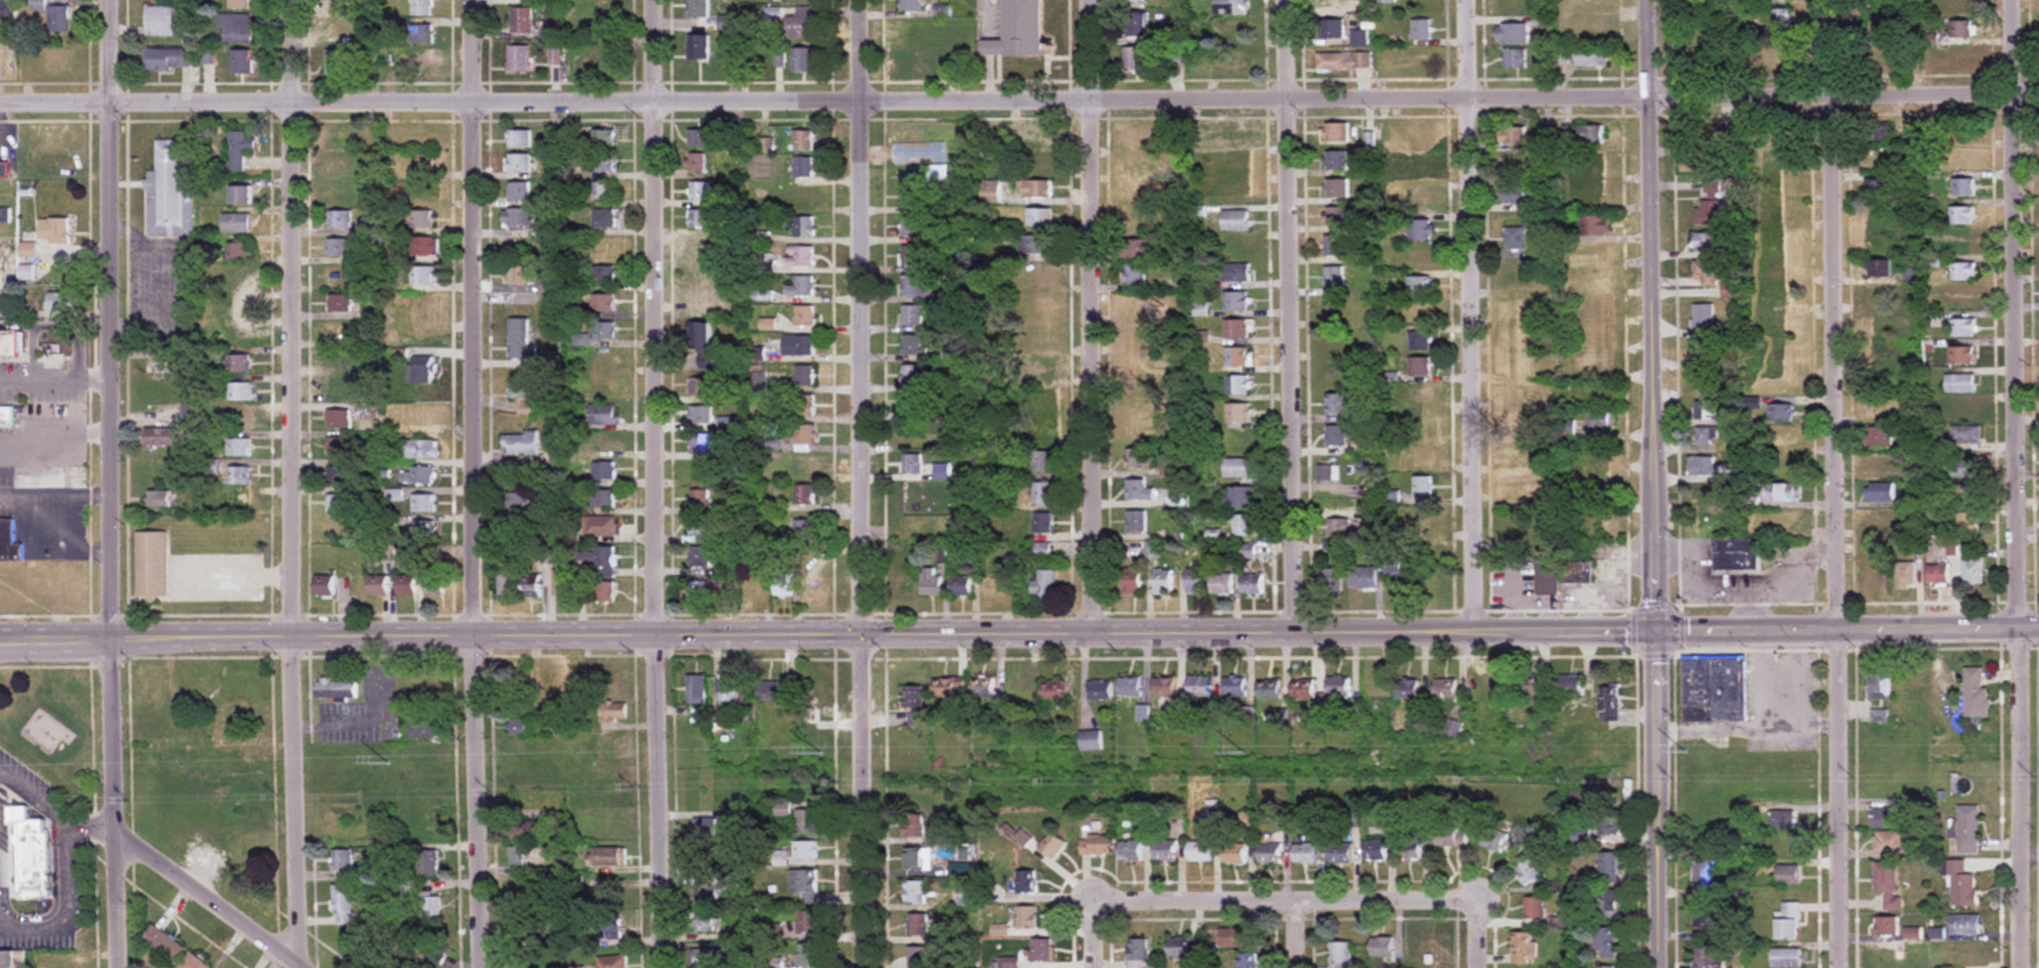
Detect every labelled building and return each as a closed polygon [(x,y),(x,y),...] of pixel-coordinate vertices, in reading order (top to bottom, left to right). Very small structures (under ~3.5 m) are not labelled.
[(31,11),(46,11),(46,0),(31,0),(31,11)] [(228,9),(250,9),(250,0),(228,0),(228,9)] [(411,17),(432,17),(432,0),(411,0),(411,17)] [(708,18),(708,0),(688,0),(688,18),(708,18)] [(920,0),(900,0),(900,11),(920,11),(920,0)] [(1003,40),(982,40),(982,55),(1042,55),(1042,0),(1004,0),(1003,40)] [(1247,15),(1247,0),(1215,0),(1215,15),(1247,15)] [(1951,10),(1974,10),(1974,0),(1951,0),(1951,10)] [(146,36),(173,36),(173,6),(146,6),(146,36)] [(935,16),(949,16),(949,6),(935,6),(935,16)] [(49,7),(49,34),(69,34),(69,7),(49,7)] [(787,39),(812,39),(812,7),(796,7),(796,17),(787,17),(787,39)] [(511,8),(511,33),(532,33),(532,8),(511,8)] [(780,21),(780,9),(766,9),(766,21),(780,21)] [(1792,32),(1792,10),(1773,10),(1773,32),(1792,32)] [(1147,37),(1147,13),(1126,13),(1126,37),(1147,37)] [(250,14),(217,14),(217,31),(223,31),(223,44),(250,44),(250,14)] [(1344,20),(1319,20),(1319,38),(1344,38),(1344,20)] [(1430,39),(1430,20),(1411,20),(1411,39),(1430,39)] [(1973,21),(1951,21),(1951,37),(1973,37),(1973,21)] [(1528,45),(1528,24),(1497,24),(1497,45),(1528,45)] [(432,25),(409,25),(409,44),(432,44),(432,25)] [(1713,63),(1713,25),(1691,25),(1691,63),(1713,63)] [(1367,47),(1367,30),(1350,30),(1350,47),(1367,47)] [(688,59),(708,59),(708,35),(688,35),(688,59)] [(508,72),(529,72),(529,46),(508,46),(508,72)] [(1123,47),(1123,72),(1144,72),(1144,47),(1123,47)] [(813,48),(793,48),(793,72),(813,72),(813,48)] [(1567,48),(1555,48),(1555,63),(1567,63),(1567,48)] [(1606,48),(1576,48),(1576,66),(1606,66),(1606,48)] [(145,49),(145,71),(190,71),(190,49),(145,49)] [(252,49),(231,49),(231,73),(252,73),(252,49)] [(1246,69),(1246,49),(1223,49),(1223,69),(1246,69)] [(326,75),(348,75),(348,50),(326,50),(326,75)] [(1526,50),(1504,50),(1504,69),(1526,69),(1526,50)] [(19,66),(31,66),(31,51),(19,51),(19,66)] [(914,52),(898,52),(898,73),(926,73),(926,63),(914,63),(914,52)] [(1317,70),(1371,70),(1371,52),(1317,52),(1317,70)] [(945,63),(951,63),(951,60),(957,60),(958,54),(946,54),(945,63)] [(1347,142),(1347,123),(1324,123),(1324,142),(1347,142)] [(1693,126),(1696,144),(1712,141),(1709,123),(1693,126)] [(1580,144),(1604,144),(1604,126),(1580,126),(1580,144)] [(1525,127),(1499,127),(1499,145),(1525,145),(1525,127)] [(530,130),(508,130),(508,148),(530,148),(530,130)] [(592,147),(613,147),(613,130),(592,130),(592,147)] [(709,147),(709,130),(688,130),(688,147),(709,147)] [(1433,130),(1402,130),(1402,149),(1433,149),(1433,130)] [(813,131),(794,131),(794,151),(813,151),(813,131)] [(247,132),(228,132),(228,172),(245,172),(245,150),(255,150),(255,139),(247,139),(247,132)] [(1569,132),(1556,132),(1556,146),(1569,146),(1569,132)] [(147,237),(190,237),(190,140),(156,140),(156,172),(146,172),(147,237)] [(1729,150),(1728,142),(1718,143),(1720,151),(1729,150)] [(1347,170),(1347,151),(1324,151),(1324,170),(1347,170)] [(705,154),(687,153),(686,170),(705,170),(705,154)] [(1605,174),(1605,153),(1584,153),(1584,174),(1605,174)] [(530,154),(507,154),(507,173),(530,173),(530,154)] [(614,154),(592,154),(592,172),(614,172),(614,154)] [(433,155),(416,155),(416,174),(433,174),(433,155)] [(1501,155),(1501,173),(1526,173),(1526,155),(1501,155)] [(1153,157),(1123,157),(1123,175),(1153,175),(1153,157)] [(812,158),(793,158),(793,177),(812,177),(812,158)] [(0,162),(0,179),(8,179),(8,162),(0,162)] [(928,163),(899,163),(899,181),(928,181),(928,163)] [(1572,170),(1559,170),(1559,181),(1572,181),(1572,170)] [(1975,197),(1975,178),(1954,178),(1954,197),(1975,197)] [(1704,179),(1704,198),(1721,198),(1721,179),(1704,179)] [(1347,180),(1325,180),(1325,198),(1347,198),(1347,180)] [(1868,200),(1889,200),(1889,180),(1868,180),(1868,200)] [(981,181),(981,203),(999,203),(999,181),(981,181)] [(1022,198),(1051,198),(1051,181),(1022,181),(1022,198)] [(614,199),(614,182),(593,182),(593,199),(614,199)] [(710,182),(689,182),(689,201),(710,201),(710,182)] [(410,201),(431,201),(431,183),(410,183),(410,201)] [(529,201),(529,183),(508,183),(508,201),(529,201)] [(1124,185),(1124,202),(1147,202),(1147,185),(1124,185)] [(1526,205),(1526,185),(1506,185),(1506,205),(1526,205)] [(1586,205),(1605,205),(1605,185),(1586,185),(1586,205)] [(231,205),(252,205),(252,186),(231,186),(231,205)] [(929,186),(901,186),(901,207),(929,207),(929,186)] [(1570,211),(1570,196),(1557,196),(1557,211),(1570,211)] [(1722,226),(1722,200),(1697,201),(1697,226),(1722,226)] [(10,206),(0,206),(0,223),(10,223),(10,206)] [(1975,207),(1951,207),(1951,225),(1975,225),(1975,207)] [(1348,208),(1325,208),(1325,226),(1348,226),(1348,208)] [(530,228),(530,209),(502,209),(502,228),(530,228)] [(1029,209),(1029,226),(1051,226),(1051,209),(1029,209)] [(593,210),(593,227),(614,227),(614,210),(593,210)] [(711,210),(688,210),(688,228),(711,228),(711,210)] [(351,211),(328,211),(328,230),(351,230),(351,211)] [(432,211),(410,211),(410,229),(432,229),(432,211)] [(1249,211),(1222,211),(1222,231),(1249,231),(1249,211)] [(250,214),(222,214),(222,233),(250,233),(250,214)] [(902,237),(929,237),(929,216),(902,216),(902,237)] [(1610,216),(1581,216),(1581,236),(1610,236),(1610,216)] [(813,218),(793,218),(793,237),(813,237),(813,218)] [(69,243),(69,219),(40,219),(40,243),(69,243)] [(1418,221),(1418,240),(1433,240),(1433,221),(1418,221)] [(1525,251),(1525,228),(1504,228),(1504,251),(1525,251)] [(1724,252),(1724,234),(1694,234),(1694,252),(1724,252)] [(1018,253),(1048,253),(1048,235),(1018,235),(1018,253)] [(1344,236),(1324,236),(1324,256),(1344,256),(1344,236)] [(438,256),(438,237),(411,237),(411,256),(438,256)] [(593,256),(614,256),(614,238),(593,238),(593,256)] [(327,258),(349,258),(349,239),(327,239),(327,258)] [(1149,259),(1149,240),(1120,240),(1120,259),(1149,259)] [(250,243),(227,243),(227,260),(250,260),(250,243)] [(689,243),(689,261),(716,261),(716,243),(689,243)] [(36,258),(36,244),(19,244),(19,258),(36,258)] [(813,247),(787,247),(787,268),(813,268),(813,247)] [(922,247),(900,247),(900,266),(922,266),(922,247)] [(1433,269),(1433,249),(1407,249),(1407,269),(1433,269)] [(1891,260),(1869,260),(1869,277),(1891,277),(1891,260)] [(1726,279),(1726,261),(1693,261),(1693,277),(1702,277),(1702,287),(1717,287),(1717,279),(1726,279)] [(1976,263),(1951,263),(1951,281),(1976,281),(1976,263)] [(1125,285),(1144,285),(1144,264),(1125,264),(1125,285)] [(1249,264),(1222,264),(1222,282),(1249,282),(1249,264)] [(33,281),(33,266),(19,266),(19,281),(33,281)] [(529,266),(508,266),(508,285),(529,285),(529,266)] [(614,283),(614,266),(593,266),(593,283),(614,283)] [(717,266),(689,266),(690,303),(699,303),(699,314),(717,314),(717,266)] [(1324,267),(1324,287),(1344,287),(1344,267),(1324,267)] [(329,285),(348,285),(348,268),(329,268),(329,285)] [(411,268),(411,285),(436,285),(436,268),(411,268)] [(228,289),(253,289),(253,271),(228,271),(228,289)] [(785,296),(813,296),(813,276),(793,276),(793,286),(785,286),(785,296)] [(929,297),(929,276),(903,276),(903,297),(929,297)] [(1407,298),(1430,298),(1430,277),(1407,277),(1407,298)] [(1738,284),(1721,284),(1721,299),(1738,299),(1738,284)] [(1872,287),(1872,306),(1890,306),(1890,287),(1872,287)] [(1949,309),(1975,309),(1975,291),(1949,291),(1949,309)] [(1223,292),(1223,311),(1247,311),(1247,292),(1223,292)] [(74,294),(48,294),(48,311),(74,311),(74,294)] [(590,311),(614,311),(614,294),(590,294),(590,311)] [(351,313),(351,295),(327,295),(327,313),(351,313)] [(1125,315),(1151,315),(1151,296),(1125,295),(1125,315)] [(408,323),(402,323),(402,341),(422,341),(422,322),(436,322),(437,296),(408,296),(408,323)] [(219,317),(251,316),(251,299),(230,299),(230,310),(219,310),(219,317)] [(1693,305),(1693,333),(1714,333),(1714,305),(1693,305)] [(902,326),(922,326),(922,306),(902,306),(902,326)] [(1408,325),(1432,325),(1432,306),(1408,306),(1408,325)] [(813,327),(813,307),(795,307),(795,327),(813,327)] [(530,318),(509,319),(510,359),(531,359),(530,318)] [(1977,319),(1951,319),(1951,337),(1977,337),(1977,319)] [(1224,339),(1248,339),(1248,320),(1224,320),(1224,339)] [(329,340),(351,340),(351,323),(329,323),(329,340)] [(614,323),(592,323),(592,338),(614,338),(614,323)] [(711,323),(689,323),(689,357),(711,357),(711,323)] [(249,344),(249,326),(228,326),(228,344),(249,344)] [(22,357),(22,331),(0,331),(0,357),(22,357)] [(1325,351),(1345,351),(1345,331),(1325,331),(1325,351)] [(1430,333),(1409,333),(1409,351),(1430,351),(1430,333)] [(813,336),(782,336),(782,356),(813,356),(813,336)] [(903,336),(903,356),(922,356),(922,336),(903,336)] [(1249,348),(1224,348),(1224,366),(1249,366),(1249,348)] [(1974,364),(1974,348),(1950,348),(1950,364),(1974,364)] [(591,369),(614,369),(614,351),(591,351),(591,369)] [(227,372),(250,372),(250,354),(227,354),(227,372)] [(1144,357),(1126,357),(1126,381),(1144,381),(1144,357)] [(413,384),(433,384),(433,358),(413,358),(413,384)] [(1051,378),(1051,358),(1027,358),(1027,378),(1051,378)] [(1410,376),(1430,376),(1430,358),(1410,358),(1410,376)] [(176,361),(146,361),(146,381),(176,381),(176,361)] [(1325,361),(1325,383),(1347,383),(1347,361),(1325,361)] [(903,386),(922,386),(922,365),(903,365),(903,386)] [(813,366),(795,366),(795,386),(813,386),(813,366)] [(1718,390),(1718,373),(1695,373),(1695,390),(1718,390)] [(1976,375),(1946,375),(1946,394),(1976,394),(1976,375)] [(1225,395),(1249,395),(1249,376),(1225,376),(1225,395)] [(615,378),(592,378),(592,395),(615,395),(615,378)] [(533,415),(533,379),(508,379),(508,398),(518,398),(518,415),(533,415)] [(688,396),(711,397),(712,379),(689,379),(688,396)] [(253,383),(228,383),(228,400),(253,400),(253,383)] [(1405,402),(1436,402),(1436,385),(1405,385),(1405,402)] [(1144,407),(1144,386),(1125,386),(1125,407),(1144,407)] [(924,395),(903,395),(903,412),(924,412),(924,395)] [(1345,414),(1345,395),(1326,395),(1326,414),(1345,414)] [(813,416),(813,396),(795,396),(795,416),(813,416)] [(1694,401),(1694,420),(1715,420),(1715,401),(1694,401)] [(1226,404),(1226,423),(1249,423),(1249,404),(1226,404)] [(1794,405),(1768,405),(1768,423),(1794,423),(1794,405)] [(616,406),(589,406),(589,425),(616,425),(616,406)] [(12,426),(12,407),(0,407),(0,426),(12,426)] [(711,424),(711,407),(689,407),(689,424),(711,424)] [(433,425),(433,408),(407,408),(407,425),(433,425)] [(250,411),(232,411),(232,429),(250,429),(250,411)] [(349,411),(326,411),(326,430),(349,430),(349,411)] [(1613,412),(1588,412),(1588,432),(1613,432),(1613,412)] [(922,446),(922,424),(903,424),(903,446),(922,446)] [(813,425),(795,425),(795,450),(813,450),(813,425)] [(1345,427),(1326,427),(1326,446),(1345,446),(1345,427)] [(1888,427),(1868,427),(1868,447),(1888,447),(1888,427)] [(1981,427),(1952,427),(1952,445),(1981,445),(1981,427)] [(1717,446),(1717,428),(1696,428),(1696,446),(1717,446)] [(176,429),(146,429),(146,449),(176,449),(176,429)] [(503,434),(503,456),(537,456),(537,434),(503,434)] [(616,452),(616,435),(593,435),(593,452),(616,452)] [(713,435),(689,435),(689,451),(713,451),(713,435)] [(349,437),(327,437),(327,457),(349,457),(349,437)] [(228,457),(250,457),(250,439),(228,439),(228,457)] [(439,441),(405,441),(405,459),(439,459),(439,441)] [(1432,466),(1432,446),(1413,446),(1413,466),(1432,466)] [(1746,448),(1746,463),(1762,463),(1762,448),(1746,448)] [(1153,458),(1144,458),(1145,449),(1126,449),(1125,471),(1153,472),(1153,458)] [(1051,452),(1032,452),(1032,474),(1051,474),(1051,452)] [(901,474),(921,474),(921,454),(901,454),(901,474)] [(795,476),(815,476),(815,456),(795,456),(795,476)] [(1797,475),(1797,456),(1776,456),(1776,475),(1797,475)] [(1870,472),(1889,472),(1889,456),(1870,456),(1870,472)] [(1721,457),(1690,457),(1690,476),(1721,476),(1721,457)] [(1254,460),(1224,460),(1224,478),(1254,478),(1254,460)] [(1951,478),(1976,478),(1976,461),(1951,461),(1951,478)] [(615,463),(593,463),(593,481),(615,481),(615,463)] [(950,464),(935,464),(935,481),(950,481),(950,464)] [(1317,466),(1317,481),(1337,481),(1337,466),(1317,466)] [(250,467),(228,467),(228,485),(250,485),(250,467)] [(350,467),(327,467),(327,486),(350,486),(350,467)] [(433,485),(433,467),(414,467),(414,485),(433,485)] [(776,480),(775,467),(760,468),(760,481),(776,480)] [(1433,477),(1414,477),(1414,500),(1433,500),(1433,477)] [(1126,500),(1154,500),(1154,489),(1144,489),(1144,480),(1126,480),(1126,500)] [(1032,505),(1052,505),(1052,483),(1032,483),(1032,505)] [(1765,484),(1765,501),(1800,501),(1800,484),(1765,484)] [(1895,502),(1895,484),(1870,484),(1870,498),(1869,498),(1869,502),(1895,502)] [(795,505),(814,505),(814,486),(795,486),(795,505)] [(1954,486),(1954,506),(1977,506),(1977,486),(1954,486)] [(1224,509),(1255,509),(1255,488),(1224,488),(1224,509)] [(1182,507),(1182,490),(1167,490),(1167,507),(1182,507)] [(170,491),(148,491),(148,508),(170,508),(170,491)] [(401,499),(400,491),(390,493),(391,501),(401,499)] [(591,508),(614,508),(614,491),(591,491),(591,508)] [(690,491),(690,510),(710,510),(710,491),(690,491)] [(533,511),(533,494),(507,494),(507,511),(533,511)] [(252,513),(252,495),(230,495),(230,513),(252,513)] [(351,496),(327,496),(327,514),(351,514),(351,496)] [(434,513),(434,496),(412,496),(412,513),(434,513)] [(903,517),(936,517),(936,497),(903,497),(903,517)] [(1145,511),(1126,511),(1126,532),(1145,532),(1145,511)] [(1870,528),(1896,528),(1896,512),(1870,512),(1870,528)] [(1052,534),(1052,514),(1032,514),(1032,534),(1052,534)] [(1959,514),(1959,533),(1978,533),(1978,514),(1959,514)] [(1257,536),(1257,515),(1229,515),(1229,525),(1232,525),(1232,536),(1257,536)] [(585,537),(615,537),(615,517),(585,517),(585,537)] [(22,560),(22,542),(12,542),(12,518),(0,518),(0,561),(22,560)] [(711,519),(689,519),(689,537),(711,537),(711,519)] [(1349,520),(1328,520),(1328,538),(1349,538),(1349,520)] [(815,538),(815,521),(795,521),(795,538),(815,538)] [(434,541),(434,522),(413,522),(413,540),(434,541)] [(137,533),(137,599),(168,599),(167,533),(137,533)] [(1715,573),(1759,573),(1759,540),(1715,540),(1715,573)] [(1160,558),(1160,542),(1129,542),(1129,558),(1160,558)] [(1051,544),(1032,544),(1032,559),(1051,559),(1051,544)] [(689,568),(709,568),(709,548),(689,548),(689,568)] [(615,565),(615,549),(579,549),(579,565),(615,565)] [(1982,551),(1963,551),(1963,585),(1982,585),(1982,551)] [(1869,556),(1869,586),(1888,586),(1888,556),(1869,556)] [(1386,558),(1386,579),(1413,579),(1413,569),(1405,569),(1405,558),(1386,558)] [(1537,594),(1559,594),(1559,562),(1537,562),(1537,594)] [(1594,563),(1564,562),(1564,584),(1594,585),(1594,563)] [(1897,589),(1915,589),(1915,562),(1897,562),(1897,589)] [(1928,565),(1928,585),(1948,585),(1948,565),(1928,565)] [(1350,589),(1377,589),(1377,567),(1350,567),(1350,589)] [(935,576),(935,568),(922,568),(922,596),(941,596),(941,576),(935,576)] [(1171,570),(1153,570),(1153,595),(1171,595),(1171,570)] [(1186,595),(1204,595),(1204,570),(1186,570),(1186,595)] [(1342,570),(1323,570),(1323,599),(1342,599),(1342,570)] [(518,571),(499,571),(499,597),(518,597),(518,571)] [(576,571),(553,571),(553,597),(576,597),(576,571)] [(1032,582),(1032,596),(1039,596),(1039,601),(1056,601),(1056,571),(1038,571),(1038,582),(1032,582)] [(1123,594),(1140,594),(1140,571),(1123,571),(1123,594)] [(443,596),(443,574),(425,574),(425,596),(443,596)] [(793,574),(775,574),(775,597),(793,597),(793,574)] [(522,598),(540,598),(540,575),(522,575),(522,598)] [(1232,575),(1210,575),(1210,595),(1232,595),(1232,575)] [(1262,575),(1242,575),(1242,595),(1262,595),(1262,575)] [(335,576),(315,576),(315,597),(335,597),(335,576)] [(387,576),(369,576),(369,597),(387,597),(387,576)] [(416,576),(397,576),(397,596),(416,596),(416,576)] [(951,576),(951,596),(971,596),(971,576),(951,576)] [(764,577),(742,577),(742,597),(764,597),(764,577)] [(823,577),(802,577),(802,596),(823,596),(823,577)] [(1001,596),(1001,577),(981,577),(981,596),(1001,596)] [(710,602),(710,582),(689,582),(689,602),(710,602)] [(614,583),(595,583),(595,602),(614,602),(614,583)] [(1683,658),(1684,724),(1747,724),(1746,657),(1683,658)] [(1904,675),(1910,685),(1924,677),(1917,666),(1904,675)] [(1890,668),(1868,668),(1868,701),(1890,701),(1890,668)] [(1988,689),(1982,689),(1983,669),(1965,668),(1964,718),(1988,718),(1988,689)] [(719,703),(738,703),(738,675),(719,675),(719,703)] [(1520,697),(1549,697),(1549,675),(1520,675),(1520,697)] [(1561,695),(1586,695),(1586,675),(1561,675),(1561,695)] [(688,676),(688,704),(705,704),(705,676),(688,676)] [(995,677),(972,677),(972,701),(995,701),(995,677)] [(1188,697),(1210,697),(1210,677),(1187,678),(1188,697)] [(1327,677),(1327,698),(1348,698),(1348,677),(1327,677)] [(965,678),(934,678),(934,700),(965,700),(965,678)] [(1029,679),(1007,679),(1007,698),(1029,698),(1029,679)] [(1141,698),(1141,679),(1118,679),(1118,698),(1141,698)] [(1175,679),(1153,679),(1153,699),(1175,699),(1175,679)] [(1223,699),(1246,699),(1246,679),(1223,679),(1223,699)] [(1457,700),(1457,679),(1435,679),(1435,700),(1457,700)] [(1477,680),(1477,700),(1499,700),(1499,680),(1477,680)] [(1111,681),(1089,682),(1089,701),(1111,701),(1111,681)] [(1419,701),(1419,681),(1396,681),(1396,701),(1419,701)] [(357,700),(357,682),(317,682),(317,700),(357,700)] [(758,682),(758,702),(798,702),(798,682),(758,682)] [(1043,682),(1043,701),(1065,701),(1065,682),(1043,682)] [(1258,701),(1280,701),(1280,682),(1258,682),(1258,701)] [(1314,701),(1314,683),(1293,683),(1293,701),(1314,701)] [(905,687),(905,710),(924,710),(924,687),(905,687)] [(1619,722),(1619,689),(1602,689),(1602,722),(1619,722)] [(1895,712),(1907,712),(1907,695),(1895,695),(1895,712)] [(626,704),(601,704),(601,723),(626,723),(626,704)] [(1871,722),(1883,723),(1884,712),(1872,711),(1871,722)] [(510,737),(527,737),(527,721),(510,721),(510,737)] [(436,727),(412,727),(412,739),(436,739),(436,727)] [(1100,732),(1079,732),(1079,751),(1100,751),(1100,732)] [(783,807),(783,805),(775,806),(776,817),(791,815),(790,807),(783,807)] [(16,825),(15,896),(51,897),(52,817),(28,817),(28,807),(9,807),(9,825),(16,825)] [(1978,807),(1957,807),(1957,821),(1948,821),(1948,839),(1958,839),(1958,854),(1978,854),(1978,807)] [(796,810),(796,836),(818,836),(818,810),(796,810)] [(1894,828),(1894,810),(1872,810),(1872,828),(1894,828)] [(1772,812),(1772,828),(1795,828),(1795,812),(1772,812)] [(1136,813),(1136,827),(1150,827),(1150,813),(1136,813)] [(924,838),(924,814),(904,814),(904,838),(924,838)] [(1601,814),(1601,836),(1619,836),(1619,814),(1601,814)] [(716,819),(689,819),(689,837),(716,837),(716,819)] [(512,841),(541,841),(541,823),(512,823),(512,841)] [(1436,847),(1465,847),(1465,827),(1436,827),(1436,847)] [(1190,861),(1212,861),(1212,828),(1199,828),(1199,849),(1190,849),(1190,861)] [(1481,847),(1502,854),(1508,835),(1486,828),(1481,847)] [(935,846),(954,846),(954,830),(935,830),(935,846)] [(1054,861),(1068,844),(1052,833),(1039,850),(1054,861)] [(1399,833),(1399,860),(1421,860),(1421,833),(1399,833)] [(1874,853),(1904,853),(1904,833),(1874,833),(1874,853)] [(261,836),(241,836),(241,866),(261,866),(261,836)] [(1081,855),(1112,855),(1112,836),(1081,836),(1081,855)] [(1589,846),(1589,837),(1576,837),(1576,846),(1589,846)] [(1364,840),(1364,861),(1386,861),(1386,840),(1364,840)] [(1120,841),(1120,861),(1143,861),(1143,841),(1120,841)] [(1177,861),(1177,841),(1155,841),(1155,861),(1177,861)] [(818,860),(818,842),(795,842),(795,860),(818,860)] [(1282,865),(1282,845),(1259,845),(1259,865),(1282,865)] [(1317,845),(1294,845),(1294,864),(1317,864),(1317,845)] [(1246,865),(1246,846),(1224,846),(1224,865),(1246,865)] [(1329,864),(1350,864),(1350,847),(1329,847),(1329,864)] [(528,848),(513,848),(513,868),(528,868),(528,848)] [(626,849),(594,849),(594,866),(626,866),(626,849)] [(925,849),(905,849),(905,871),(925,871),(925,849)] [(353,871),(353,851),(332,851),(332,871),(353,871)] [(437,876),(437,851),(418,851),(418,876),(437,876)] [(1619,875),(1619,854),(1601,854),(1601,875),(1619,875)] [(956,876),(956,859),(941,859),(941,876),(956,876)] [(1515,868),(1526,888),(1542,878),(1531,859),(1515,868)] [(1978,875),(1966,875),(1965,861),(1949,861),(1950,909),(1978,908),(1978,875)] [(1694,862),(1694,898),(1715,898),(1715,862),(1694,862)] [(1875,894),(1885,894),(1885,912),(1902,912),(1902,898),(1899,898),(1899,863),(1875,863),(1875,894)] [(1801,885),(1801,866),(1778,866),(1778,885),(1801,885)] [(818,871),(790,871),(790,896),(818,896),(818,871)] [(1037,872),(1018,872),(1018,894),(1037,894),(1037,872)] [(728,876),(713,876),(713,884),(695,884),(695,901),(720,901),(720,893),(728,893),(728,876)] [(925,881),(906,881),(906,905),(925,905),(925,881)] [(975,884),(958,884),(958,907),(975,907),(975,884)] [(354,926),(354,886),(334,886),(334,926),(354,926)] [(611,890),(587,890),(587,906),(611,906),(611,890)] [(1621,921),(1621,891),(1601,891),(1601,921),(1621,921)] [(441,897),(422,897),(422,924),(441,924),(441,897)] [(1525,919),(1544,919),(1544,898),(1525,898),(1525,919)] [(1778,911),(1778,940),(1801,940),(1801,903),(1784,903),(1784,911),(1778,911)] [(1018,929),(1038,929),(1038,907),(1018,907),(1018,929)] [(1697,938),(1716,938),(1716,907),(1697,907),(1697,938)] [(799,912),(799,935),(818,935),(818,912),(799,912)] [(719,913),(700,913),(700,932),(719,932),(719,913)] [(928,914),(908,914),(908,937),(928,937),(928,914)] [(1951,936),(1979,936),(1979,916),(1951,916),(1951,936)] [(534,939),(534,917),(521,917),(521,939),(534,939)] [(1899,917),(1876,917),(1876,937),(1899,937),(1899,917)] [(622,940),(622,918),(600,918),(600,940),(622,940)] [(993,925),(993,937),(1008,936),(1008,924),(993,925)] [(186,949),(154,925),(141,942),(172,967),(186,949)] [(732,929),(732,940),(747,940),(747,929),(732,929)] [(1220,929),(1220,948),(1249,948),(1249,929),(1220,929)] [(1618,959),(1618,929),(1598,929),(1598,959),(1618,959)] [(1512,933),(1512,964),(1532,964),(1533,933),(1512,933)] [(1169,957),(1191,957),(1191,938),(1169,938),(1169,957)] [(1394,938),(1372,938),(1372,956),(1394,956),(1394,938)] [(1053,939),(1031,939),(1031,962),(1053,962),(1053,939)] [(1128,967),(1148,967),(1148,939),(1128,939),(1128,967)] [(1331,942),(1331,967),(1350,967),(1350,942),(1331,942)] [(1438,942),(1408,942),(1408,967),(1419,967),(1438,967),(1438,942)] [(799,966),(817,966),(817,944),(799,944),(799,966)] [(908,947),(908,967),(929,967),(929,947),(908,947)] [(1718,947),(1696,947),(1696,967),(1718,967),(1718,947)] [(1773,967),(1803,967),(1803,949),(1773,949),(1773,967)] [(26,950),(0,950),(0,967),(26,967),(26,950)] [(697,967),(721,967),(721,950),(697,950),(697,967)] [(193,951),(178,966),(180,967),(211,967),(193,951)] [(1257,954),(1238,954),(1238,967),(1257,967),(1257,954)] [(598,967),(627,967),(627,957),(598,957),(598,967)] [(1001,959),(1001,967),(1015,967),(1015,959),(1001,959)] [(548,960),(520,960),(520,967),(548,967),(548,960)]
